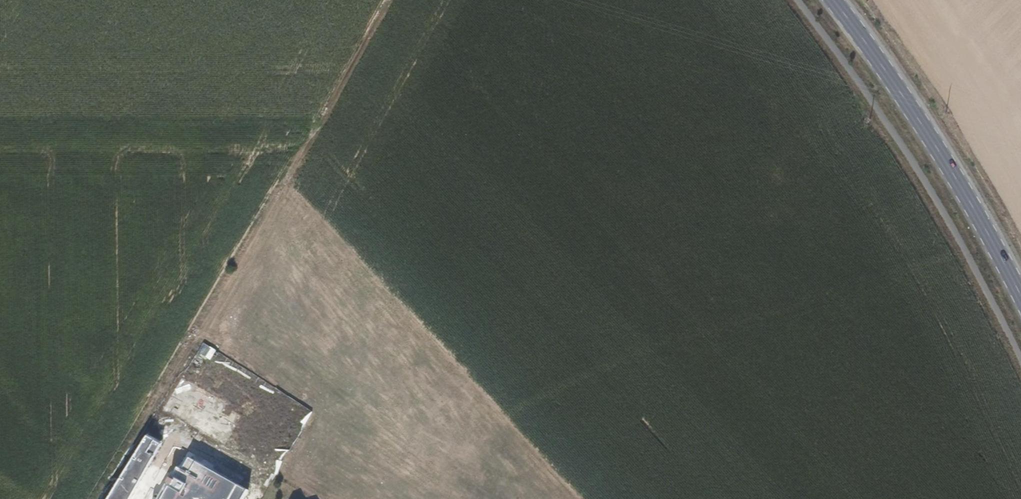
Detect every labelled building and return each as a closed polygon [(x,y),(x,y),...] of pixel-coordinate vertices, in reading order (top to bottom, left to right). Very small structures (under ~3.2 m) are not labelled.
[(146,432),(107,498),(130,498),(161,442),(146,432)] [(249,490),(190,456),(182,469),(178,467),(167,484),(157,498),(244,498),(249,490)]
